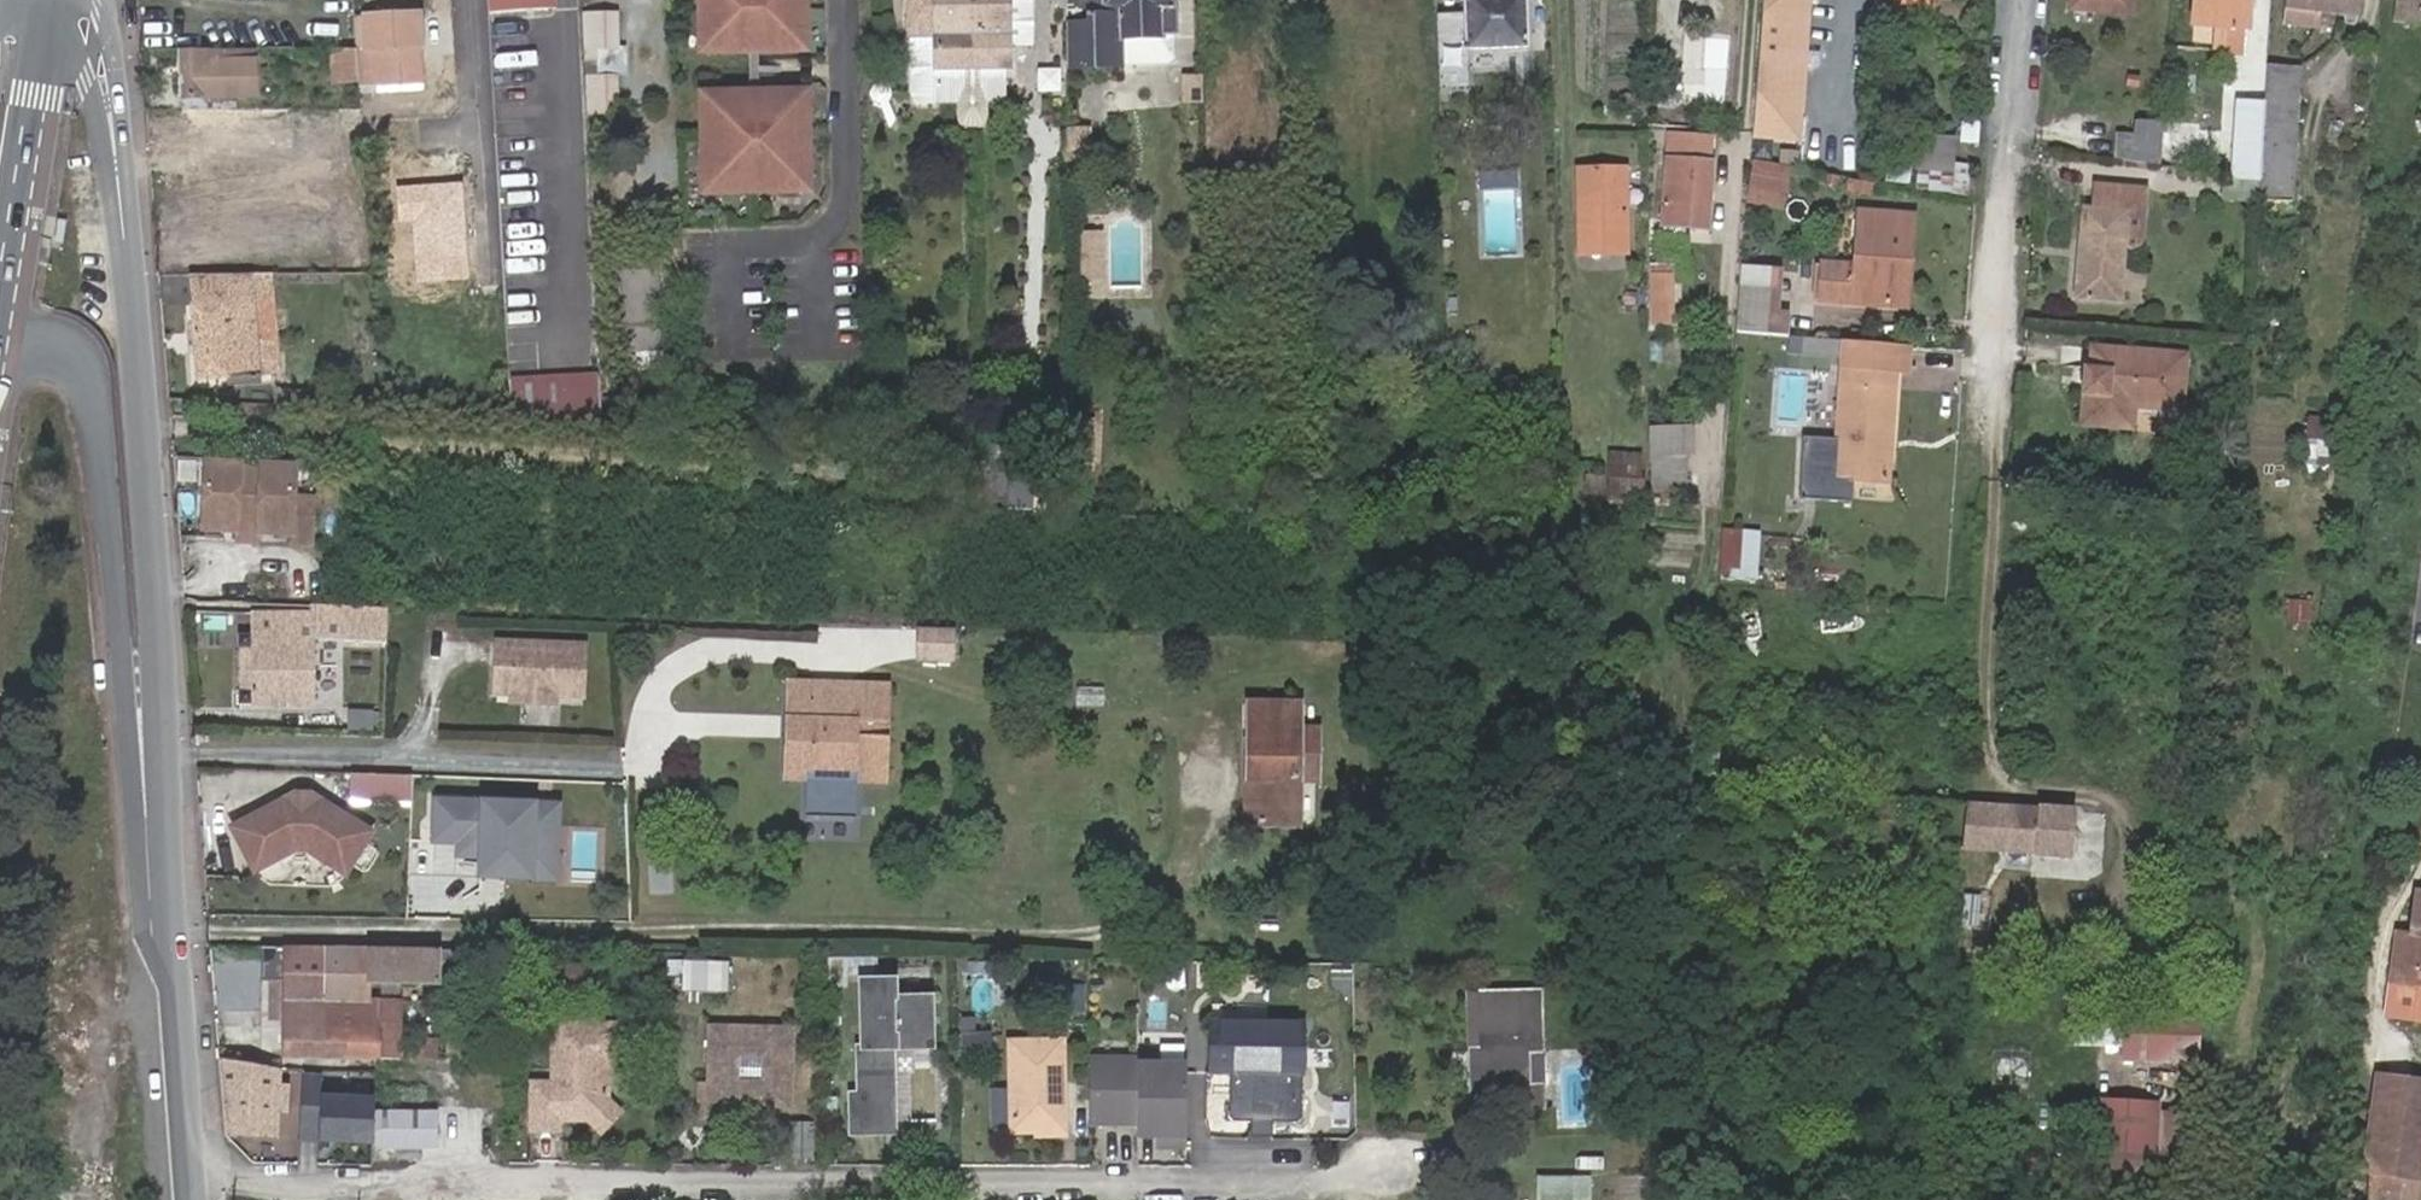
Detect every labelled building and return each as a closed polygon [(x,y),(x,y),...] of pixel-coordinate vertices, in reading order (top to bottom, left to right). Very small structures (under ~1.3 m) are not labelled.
[(553,7),(552,0),(487,0),(488,12),(553,7)] [(697,57),(812,55),(811,0),(696,0),(697,57)] [(936,0),(905,0),(905,38),(908,38),(908,58),(899,63),(899,75),(908,78),(908,96),(912,101),(917,105),(956,105),(956,118),(958,124),(961,128),(974,128),(981,127),(984,124),(987,119),(987,105),(1005,104),(1005,68),(937,70),(937,58),(930,59),(929,46),(937,45),(935,20),(930,20),(928,2),(936,0)] [(1008,67),(1007,3),(1014,2),(1014,0),(936,0),(928,2),(930,20),(935,20),(937,45),(929,46),(930,59),(937,58),(937,70),(1008,67)] [(1067,67),(1119,66),(1119,38),(1175,35),(1174,0),(1066,0),(1066,1),(1067,67)] [(1438,93),(1465,92),(1464,52),(1525,50),(1523,0),(1462,0),(1462,15),(1436,16),(1438,93)] [(1754,139),(1802,143),(1813,0),(1764,0),(1754,139)] [(1935,0),(1893,0),(1892,9),(1934,13),(1935,0)] [(2131,13),(2132,0),(2069,0),(2069,9),(2131,13)] [(2225,51),(2225,54),(2224,66),(2243,67),(2244,55),(2248,0),(2193,0),(2192,23),(2215,25),(2227,27),(2225,51)] [(2283,22),(2319,25),(2320,13),(2359,18),(2360,6),(2360,0),(2285,0),(2283,22)] [(2420,24),(2420,0),(2396,0),(2393,21),(2420,24)] [(361,110),(362,113),(371,112),(369,91),(426,87),(421,17),(355,23),(356,41),(357,51),(358,65),(360,82),(361,110)] [(596,47),(616,46),(615,17),(586,19),(588,62),(597,61),(596,47)] [(2214,49),(2225,51),(2227,27),(2215,25),(2214,49)] [(1688,76),(1687,97),(1731,100),(1736,35),(1710,34),(1707,78),(1688,76)] [(617,60),(616,46),(596,47),(597,61),(617,60)] [(221,51),(180,50),(181,98),(187,98),(187,111),(216,110),(234,110),(234,99),(233,61),(221,61),(221,51)] [(221,61),(233,61),(233,51),(221,51),(221,61)] [(358,65),(357,51),(336,51),(328,51),(329,84),(360,82),(358,65)] [(2261,156),(2259,183),(2258,201),(2293,204),(2301,70),(2267,68),(2265,101),(2263,137),(2262,140),(2261,156)] [(592,110),(625,110),(626,71),(593,71),(592,110)] [(698,90),(699,198),(815,194),(813,89),(698,90)] [(1640,97),(1621,97),(1620,114),(1640,113),(1640,97)] [(2263,137),(2265,101),(2242,100),(2239,134),(2263,137)] [(2115,160),(2162,168),(2165,121),(2137,118),(2137,134),(2116,133),(2115,160)] [(1957,139),(1954,139),(1955,131),(1917,129),(1915,161),(1916,161),(1913,189),(1949,195),(1954,163),(1957,139)] [(1668,137),(1661,224),(1707,228),(1714,163),(1708,163),(1710,140),(1668,137)] [(2246,155),(2261,156),(2262,140),(2246,139),(2246,155)] [(1970,165),(1954,163),(1949,195),(1966,198),(1970,165)] [(1579,249),(1607,249),(1607,164),(1577,165),(1579,249)] [(1607,164),(1607,249),(1624,249),(1622,164),(1607,164)] [(1794,173),(1760,167),(1757,190),(1790,195),(1794,173)] [(2080,206),(2074,299),(2121,302),(2125,247),(2128,209),(2146,210),(2148,186),(2092,182),(2091,207),(2080,206)] [(462,183),(396,188),(399,223),(413,222),(419,285),(470,280),(462,183)] [(1819,295),(1900,301),(1904,258),(1911,258),(1913,212),(1859,207),(1855,261),(1822,260),(1819,295)] [(2143,248),(2146,210),(2128,209),(2125,247),(2143,248)] [(1904,258),(1900,301),(1908,301),(1911,258),(1904,258)] [(1672,323),(1672,275),(1652,275),(1653,322),(1672,323)] [(1758,278),(1740,276),(1735,328),(1754,330),(1758,278)] [(250,278),(188,278),(190,386),(253,385),(253,382),(250,278)] [(250,278),(253,382),(266,382),(265,278),(250,278)] [(664,353),(660,278),(630,280),(623,280),(627,355),(628,355),(664,353)] [(1843,362),(1835,474),(1888,478),(1894,366),(1907,367),(1909,340),(1845,336),(1843,362)] [(2082,369),(2080,397),(2083,398),(2081,424),(2128,427),(2131,404),(2183,408),(2186,357),(2092,350),(2091,369),(2082,369)] [(592,412),(593,371),(513,370),(513,411),(592,412)] [(1695,422),(1656,421),(1655,482),(1694,483),(1695,422)] [(2336,447),(2309,444),(2307,468),(2334,471),(2336,447)] [(1648,497),(1653,450),(1614,446),(1610,494),(1648,497)] [(293,466),(205,460),(201,530),(234,532),(233,541),(257,543),(257,534),(289,535),(288,545),(312,547),(315,502),(291,500),(293,466)] [(1007,507),(1061,511),(1063,472),(1008,470),(1007,507)] [(1723,575),(1761,579),(1766,527),(1727,524),(1723,575)] [(2310,606),(2289,603),(2287,627),(2308,629),(2310,606)] [(313,706),(315,631),(386,633),(386,608),(249,604),(248,634),(237,634),(237,704),(313,706)] [(957,657),(958,624),(918,624),(918,656),(957,657)] [(584,644),(495,641),(494,682),(511,682),(511,695),(520,694),(519,703),(556,705),(556,696),(582,697),(584,644)] [(801,736),(789,735),(787,780),(814,781),(815,771),(852,772),(852,782),(885,783),(889,688),(791,685),(790,721),(801,721),(801,736)] [(1107,693),(1082,694),(1082,710),(1107,710),(1107,693)] [(1261,782),(1253,782),(1253,828),(1303,829),(1304,783),(1321,782),(1321,734),(1304,734),(1304,708),(1254,708),(1254,767),(1260,767),(1261,782)] [(790,721),(789,735),(801,736),(801,721),(790,721)] [(411,799),(412,771),(350,770),(350,798),(411,799)] [(291,793),(227,828),(253,877),(292,856),(308,858),(345,880),(374,832),(313,792),(291,793)] [(482,869),(532,871),(534,840),(557,840),(559,805),(435,802),(433,843),(459,842),(459,856),(481,857),(482,869)] [(2038,807),(1963,803),(1960,850),(2036,855),(2037,852),(2075,854),(2078,814),(2038,811),(2038,807)] [(2415,893),(2408,932),(2395,930),(2386,986),(2420,992),(2420,894),(2415,893)] [(368,947),(264,946),(263,978),(286,979),(285,1057),(374,1059),(376,1001),(367,1001),(323,999),(324,976),(367,976),(368,947)] [(458,949),(368,947),(367,976),(367,978),(367,980),(398,980),(437,981),(437,978),(458,979),(458,949)] [(467,979),(467,949),(458,949),(458,979),(467,979)] [(686,955),(683,988),(729,991),(732,958),(686,955)] [(398,980),(367,980),(367,1001),(376,1001),(398,1002),(398,980)] [(1539,1104),(1539,1084),(1526,1084),(1525,1048),(1540,1048),(1541,989),(1483,987),(1482,1043),(1471,1044),(1470,1103),(1539,1104)] [(866,1051),(865,1100),(898,1100),(898,1051),(935,1051),(935,1006),(901,1006),(900,988),(871,988),(871,1052),(866,1051)] [(1087,990),(1069,991),(1069,1018),(1087,1018),(1087,990)] [(376,1001),(374,1059),(375,1059),(376,1055),(397,1055),(397,1043),(398,1002),(376,1001)] [(2123,1058),(2196,1062),(2198,1007),(2125,1004),(2123,1058)] [(1216,1008),(1216,1025),(1273,1025),(1273,1008),(1216,1008)] [(577,1028),(555,1027),(555,1086),(533,1086),(533,1132),(558,1133),(558,1115),(565,1115),(573,1121),(588,1121),(608,1102),(608,1068),(620,1068),(620,1027),(597,1027),(594,1024),(580,1024),(577,1028)] [(1212,1077),(1305,1077),(1305,1026),(1273,1025),(1212,1025),(1212,1077)] [(755,1103),(758,1106),(794,1106),(794,1027),(715,1026),(715,1085),(714,1105),(734,1106),(751,1106),(751,1102),(755,1103)] [(422,1057),(439,1058),(438,1039),(422,1038),(422,1057)] [(1036,1129),(1065,1129),(1065,1040),(1013,1041),(1012,1091),(1012,1127),(1012,1128),(1036,1129)] [(1526,1084),(1539,1084),(1540,1048),(1525,1048),(1526,1084)] [(1137,1056),(1089,1056),(1089,1126),(1137,1126),(1137,1140),(1155,1140),(1155,1151),(1185,1151),(1185,1063),(1137,1063),(1137,1056)] [(280,1070),(218,1060),(224,1137),(278,1140),(278,1124),(287,1125),(289,1086),(279,1086),(280,1070)] [(298,1144),(370,1146),(372,1112),(372,1099),(318,1097),(319,1074),(301,1074),(298,1144)] [(2373,1076),(2360,1172),(2365,1173),(2362,1195),(2392,1199),(2396,1177),(2418,1180),(2420,1157),(2420,1083),(2373,1076)] [(715,1085),(705,1085),(705,1112),(734,1112),(734,1106),(714,1105),(715,1085)] [(1012,1091),(994,1091),(994,1127),(1012,1127),(1012,1091)] [(2093,1171),(2155,1175),(2160,1097),(2098,1093),(2093,1171)] [(865,1100),(857,1100),(857,1136),(898,1136),(898,1100),(865,1100)] [(608,1102),(588,1121),(601,1134),(620,1115),(608,1102)] [(372,1112),(370,1146),(438,1148),(438,1112),(372,1112)] [(1586,1178),(1538,1177),(1537,1196),(1586,1196),(1586,1178)] [(1465,1188),(1465,1199),(1486,1199),(1486,1188),(1465,1188)]
